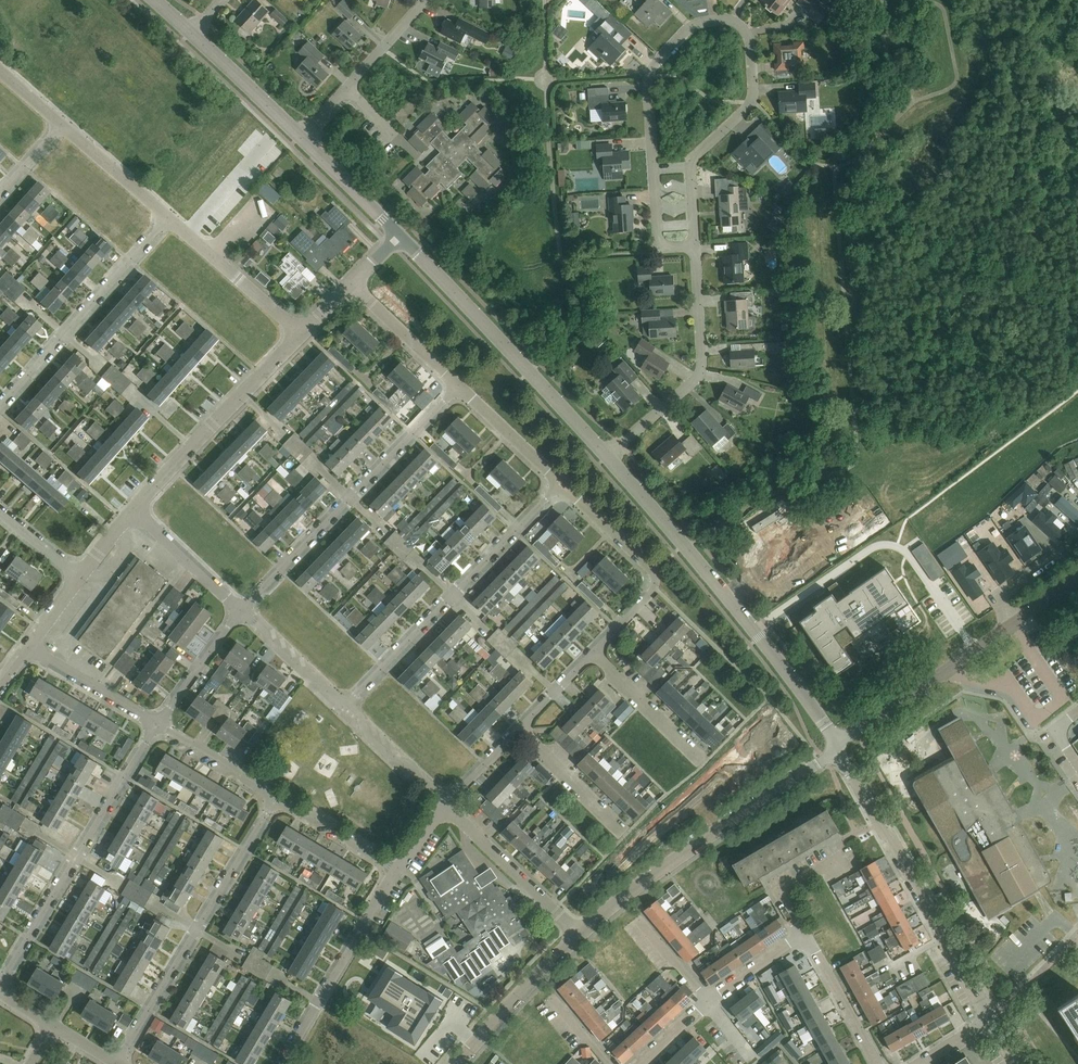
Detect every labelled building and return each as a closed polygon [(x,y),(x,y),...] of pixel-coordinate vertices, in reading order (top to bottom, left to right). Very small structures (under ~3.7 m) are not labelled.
[(255,0),(254,0),(235,21),(249,33),(268,12),(255,0)] [(344,0),(343,0),(336,7),(350,20),(357,12),(344,0)] [(375,4),(387,8),(390,0),(377,0),(375,4)] [(642,7),(636,14),(648,26),(653,21),(659,26),(671,13),(657,0),(635,0),(642,7)] [(762,3),(767,7),(767,6),(778,15),(790,0),(764,0),(762,3)] [(797,3),(809,13),(807,15),(818,24),(829,11),(815,0),(793,0),(797,3)] [(288,20),(276,9),(270,15),(282,26),(288,20)] [(623,26),(611,15),(609,18),(596,32),(601,36),(589,49),(587,52),(596,60),(598,58),(599,58),(600,56),(610,65),(624,50),(620,46),(631,34),(623,26)] [(465,34),(486,45),(491,35),(459,19),(456,25),(447,20),(440,34),(460,44),(465,34)] [(361,37),(344,22),(333,34),(349,50),(361,37)] [(563,23),(554,31),(563,41),(572,33),(563,23)] [(313,38),(321,34),(315,24),(308,28),(313,38)] [(118,33),(114,38),(134,55),(138,50),(118,33)] [(455,50),(440,42),(437,48),(428,44),(424,51),(422,50),(419,58),(442,70),(446,62),(444,62),(447,57),(450,59),(455,50)] [(804,49),(803,42),(793,43),(793,46),(781,47),(781,44),(774,44),(774,55),(778,54),(778,64),(775,64),(775,71),(789,70),(789,68),(795,68),(795,70),(805,69),(805,62),(801,62),(801,50),(804,49)] [(323,56),(308,43),(299,53),(307,60),(298,71),(315,87),(327,74),(316,64),(323,56)] [(564,53),(559,59),(567,68),(573,61),(564,53)] [(815,97),(814,84),(799,85),(799,92),(779,93),(780,113),(806,111),(805,98),(815,97)] [(603,109),(603,122),(601,122),(602,127),(603,128),(611,128),(612,126),(612,121),(626,120),(624,103),(609,104),(608,96),(588,97),(589,110),(603,109)] [(480,111),(472,103),(458,117),(466,125),(451,140),(438,127),(442,123),(432,113),(417,128),(419,130),(408,141),(422,154),(431,145),(439,153),(425,167),(429,170),(425,175),(416,167),(402,181),(411,189),(407,193),(421,207),(428,201),(426,199),(427,197),(430,199),(440,190),(437,187),(440,183),(447,190),(462,174),(457,169),(464,161),(465,161),(467,159),(477,169),(469,177),(483,191),(492,183),(495,187),(507,175),(499,167),(502,164),(488,150),(483,154),(473,145),(475,143),(477,144),(491,130),(488,127),(496,119),(484,107),(480,111)] [(757,167),(759,169),(785,146),(769,129),(761,138),(753,145),(748,140),(732,154),(745,169),(752,163),(756,168),(757,167)] [(568,153),(567,143),(558,144),(558,154),(568,153)] [(611,153),(611,145),(597,146),(598,160),(603,159),(605,180),(622,179),(621,170),(629,169),(628,152),(611,153)] [(28,194),(39,204),(49,193),(38,182),(28,194)] [(478,193),(470,184),(462,192),(471,200),(478,193)] [(740,224),(739,211),(748,210),(747,197),(746,187),(728,189),(728,196),(719,197),(720,211),(721,211),(722,226),(733,226),(733,231),(744,230),(744,224),(740,224)] [(211,208),(199,201),(203,194),(194,189),(188,199),(200,206),(195,213),(205,219),(211,208)] [(29,215),(39,204),(28,194),(18,204),(29,215)] [(625,206),(624,198),(609,199),(610,215),(613,214),(615,232),(632,231),(631,217),(632,217),(631,206),(625,206)] [(18,204),(8,215),(19,226),(29,215),(18,204)] [(45,210),(55,219),(59,214),(50,205),(45,210)] [(329,240),(341,251),(342,253),(357,237),(347,227),(351,222),(335,206),(328,214),(326,212),(322,216),(337,232),(329,240)] [(55,219),(45,210),(41,215),(50,224),(55,219)] [(19,226),(8,215),(0,224),(0,228),(10,237),(19,226)] [(108,222),(114,227),(119,221),(112,216),(108,222)] [(767,227),(779,234),(786,224),(774,216),(767,227)] [(76,226),(71,222),(66,227),(71,232),(76,226)] [(26,231),(35,240),(40,235),(30,226),(26,231)] [(0,228),(0,248),(16,262),(20,257),(11,249),(7,253),(0,247),(10,237),(0,228)] [(78,229),(74,234),(101,259),(111,247),(99,237),(94,243),(78,229)] [(31,245),(35,240),(26,231),(21,236),(31,245)] [(325,266),(341,251),(329,240),(328,238),(319,247),(303,231),(292,243),(308,259),(313,254),(325,266)] [(268,232),(262,238),(271,245),(276,239),(268,232)] [(80,259),(91,269),(101,259),(74,234),(70,239),(85,253),(80,259)] [(772,239),(772,237),(767,238),(767,241),(763,241),(763,248),(771,248),(771,251),(773,251),(773,257),(776,257),(775,239),(772,239)] [(748,259),(747,243),(732,244),(733,256),(723,256),(724,283),(743,282),(742,260),(748,259)] [(0,248),(0,256),(12,267),(16,262),(0,248)] [(145,250),(137,258),(141,262),(149,253),(145,250)] [(59,251),(54,256),(63,264),(68,259),(59,251)] [(305,268),(289,253),(282,260),(285,262),(280,267),(292,278),(283,287),(296,299),(311,284),(301,273),(305,268)] [(253,261),(245,254),(238,263),(246,270),(253,261)] [(59,269),(63,264),(54,256),(50,261),(59,269)] [(91,269),(80,259),(70,270),(81,280),(91,269)] [(651,278),(650,267),(637,268),(638,283),(649,282),(650,295),(674,294),(673,277),(651,278)] [(60,281),(71,291),(81,280),(70,270),(60,281)] [(2,276),(12,285),(16,281),(6,272),(2,276)] [(34,278),(44,286),(48,281),(39,273),(34,278)] [(174,296),(179,289),(163,274),(157,280),(174,296)] [(2,276),(0,278),(0,282),(8,289),(12,285),(2,276)] [(134,287),(161,311),(165,306),(156,298),(152,302),(146,297),(155,286),(144,276),(134,287)] [(40,291),(44,286),(34,278),(30,283),(40,291)] [(16,281),(12,285),(21,294),(25,290),(16,281)] [(71,291),(60,281),(50,292),(62,302),(71,291)] [(12,285),(8,289),(18,298),(21,294),(12,285)] [(134,287),(124,298),(135,308),(141,302),(157,316),(161,311),(134,287)] [(18,298),(8,289),(4,293),(14,302),(18,298)] [(52,313),(62,302),(50,292),(40,303),(52,313)] [(746,328),(746,330),(756,330),(755,317),(746,318),(746,307),(753,306),(752,292),(739,293),(740,301),(725,302),(726,313),(727,313),(728,329),(746,328)] [(126,319),(135,308),(124,298),(114,309),(126,319)] [(9,307),(4,313),(13,321),(19,326),(31,337),(41,325),(29,315),(24,321),(9,307)] [(116,330),(126,319),(114,309),(105,320),(116,330)] [(660,320),(659,310),(641,311),(642,324),(649,324),(650,338),(676,336),(675,319),(660,320)] [(13,321),(4,313),(0,317),(0,318),(9,326),(13,321)] [(116,330),(105,320),(95,331),(106,341),(116,330)] [(132,325),(142,333),(146,328),(137,320),(132,325)] [(343,334),(355,345),(368,331),(356,320),(343,334)] [(180,327),(189,335),(194,330),(185,322),(180,327)] [(137,338),(142,333),(132,325),(128,329),(137,338)] [(19,326),(10,337),(21,347),(31,337),(19,326)] [(180,327),(176,331),(185,340),(189,335),(180,327)] [(106,341),(95,331),(85,342),(96,352),(106,341)] [(196,342),(207,352),(217,341),(206,331),(196,342)] [(380,342),(368,331),(355,345),(366,356),(380,342)] [(11,358),(21,347),(10,337),(0,348),(11,358)] [(655,348),(641,340),(635,350),(648,358),(641,369),(659,380),(669,364),(652,353),(655,348)] [(113,347),(122,355),(127,350),(118,341),(113,347)] [(186,353),(197,362),(207,352),(196,342),(186,353)] [(781,350),(780,342),(743,344),(744,352),(730,352),(731,367),(754,366),(753,352),(781,350)] [(160,349),(170,357),(174,352),(165,344),(160,349)] [(328,351),(340,362),(344,357),(333,346),(328,351)] [(118,359),(122,355),(113,347),(109,351),(118,359)] [(2,369),(11,358),(0,348),(0,368),(2,369)] [(160,349),(156,353),(165,361),(170,357),(160,349)] [(314,361),(327,374),(336,364),(323,352),(314,361)] [(187,373),(197,362),(186,353),(176,363),(187,373)] [(74,354),(64,365),(91,390),(96,385),(80,370),(85,364),(74,354)] [(340,362),(351,373),(356,368),(344,357),(340,362)] [(305,371),(318,383),(327,374),(314,361),(305,371)] [(637,377),(623,362),(614,370),(619,376),(606,387),(606,388),(602,391),(604,393),(601,396),(608,404),(611,401),(613,404),(617,400),(618,402),(617,403),(624,410),(639,397),(628,385),(637,377)] [(177,384),(187,373),(176,363),(166,374),(177,384)] [(400,388),(413,374),(402,363),(389,377),(400,388)] [(132,364),(128,374),(135,377),(139,367),(132,364)] [(64,365),(54,376),(65,386),(71,380),(87,394),(88,393),(93,398),(89,403),(92,406),(100,398),(91,390),(64,365)] [(107,369),(118,378),(121,374),(111,365),(107,369)] [(141,370),(150,379),(155,374),(145,365),(141,370)] [(107,369),(104,373),(114,382),(118,378),(107,369)] [(141,370),(137,375),(146,384),(150,379),(141,370)] [(309,393),(318,383),(305,371),(295,380),(309,393)] [(110,386),(114,382),(104,373),(100,378),(110,386)] [(121,374),(118,378),(128,386),(131,382),(121,374)] [(156,385),(168,395),(177,384),(166,374),(156,385)] [(425,385),(413,374),(400,388),(412,399),(425,385)] [(44,387),(56,397),(65,386),(54,376),(44,387)] [(114,382),(124,390),(128,386),(118,378),(114,382)] [(286,389),(300,402),(309,393),(295,380),(286,389)] [(124,390),(114,382),(110,386),(120,395),(124,390)] [(350,382),(343,390),(347,394),(355,386),(350,382)] [(158,406),(168,395),(156,385),(147,396),(158,406)] [(742,394),(727,386),(719,400),(741,411),(748,397),(758,402),(762,395),(746,386),(742,394)] [(44,387),(35,398),(46,408),(56,397),(44,387)] [(389,399),(378,388),(373,393),(384,404),(389,399)] [(277,399),(290,412),(300,402),(286,389),(277,399)] [(351,397),(356,401),(363,394),(359,389),(351,397)] [(347,394),(343,390),(335,398),(340,402),(347,394)] [(426,390),(415,402),(423,410),(434,398),(426,390)] [(318,402),(324,409),(329,413),(337,405),(332,400),(331,401),(325,395),(318,402)] [(348,410),(356,401),(351,397),(343,405),(348,410)] [(36,419),(46,408),(35,398),(25,409),(36,419)] [(62,403),(72,411),(76,406),(67,398),(62,403)] [(281,421),(290,412),(277,399),(268,408),(281,421)] [(389,399),(384,404),(396,415),(401,410),(389,399)] [(110,405),(120,414),(124,409),(114,400),(110,405)] [(67,416),(72,411),(62,403),(58,408),(67,416)] [(110,405),(106,410),(115,419),(120,414),(110,405)] [(372,416),(385,429),(394,419),(381,407),(372,416)] [(333,415),(338,420),(345,413),(340,408),(333,415)] [(36,419),(25,409),(15,420),(26,430),(36,419)] [(135,409),(126,420),(137,430),(147,419),(135,409)] [(329,413),(324,409),(317,416),(321,421),(329,413)] [(722,429),(706,410),(692,423),(712,446),(716,451),(719,451),(728,443),(728,440),(736,434),(727,424),(722,429)] [(338,420),(333,415),(325,424),(329,428),(338,420)] [(376,438),(385,429),(372,416),(363,426),(376,438)] [(457,442),(470,428),(459,417),(446,431),(457,442)] [(311,432),(318,424),(314,419),(306,427),(311,432)] [(47,420),(43,425),(52,433),(57,428),(47,420)] [(116,431),(127,441),(137,430),(126,420),(116,431)] [(246,431),(257,442),(268,431),(257,420),(246,431)] [(90,427),(100,435),(105,430),(95,422),(90,427)] [(311,432),(306,427),(302,423),(295,430),(304,439),(311,432)] [(52,433),(43,425),(39,429),(48,438),(52,433)] [(367,447),(376,438),(363,426),(354,435),(367,447)] [(90,427),(86,432),(96,440),(100,435),(90,427)] [(315,434),(320,438),(326,431),(322,427),(315,434)] [(482,439),(470,428),(457,442),(469,453),(482,439)] [(117,452),(127,441),(116,431),(106,442),(117,452)] [(236,442),(247,452),(257,442),(246,431),(236,442)] [(13,442),(18,446),(26,436),(21,432),(16,437),(17,438),(13,442)] [(291,437),(300,446),(304,442),(295,433),(291,437)] [(320,438),(315,434),(307,442),(311,447),(320,438)] [(367,447),(354,435),(345,444),(358,457),(367,447)] [(681,444),(673,435),(653,453),(665,467),(685,450),(691,456),(700,447),(690,436),(681,444)] [(18,446),(22,450),(31,440),(26,436),(18,446)] [(291,437),(287,441),(296,450),(300,446),(291,437)] [(292,454),(296,450),(287,441),(283,445),(292,454)] [(2,464),(12,452),(1,442),(0,443),(0,462),(2,464)] [(96,452),(108,463),(117,452),(106,442),(96,452)] [(226,452),(237,463),(247,452),(236,442),(226,452)] [(304,442),(300,446),(309,455),(313,451),(304,442)] [(268,443),(263,448),(273,457),(277,452),(268,443)] [(446,454),(435,443),(431,448),(442,459),(446,454)] [(71,449),(81,457),(85,452),(75,444),(71,449)] [(336,454),(349,466),(358,457),(345,444),(336,454)] [(291,454),(283,446),(278,451),(286,459),(291,454)] [(300,446),(296,450),(306,459),(309,455),(300,446)] [(263,448),(259,453),(268,462),(273,457),(263,448)] [(426,448),(417,458),(430,470),(439,461),(426,448)] [(71,449),(67,454),(76,462),(81,457),(71,449)] [(306,459),(296,450),(292,454),(301,463),(306,459)] [(40,466),(48,456),(44,451),(35,461),(40,466)] [(13,473),(23,462),(12,452),(2,464),(13,473)] [(87,463),(98,473),(108,463),(96,452),(87,463)] [(216,463),(227,474),(237,463),(226,452),(216,463)] [(339,476),(349,466),(336,454),(326,463),(339,476)] [(458,465),(446,454),(442,459),(453,469),(458,465)] [(40,466),(45,470),(53,460),(48,456),(40,466)] [(430,470),(417,458),(408,467),(421,480),(430,470)] [(490,473),(502,484),(515,471),(503,460),(490,473)] [(1073,460),(1063,465),(1070,479),(1077,475),(1077,471),(1073,460)] [(24,483),(34,471),(23,462),(13,473),(24,483)] [(88,484),(98,473),(87,463),(77,474),(88,484)] [(205,474),(217,484),(227,474),(216,463),(205,474)] [(256,473),(248,465),(243,469),(252,478),(256,473)] [(727,476),(718,466),(711,472),(721,482),(727,476)] [(408,467),(399,476),(412,489),(421,480),(408,467)] [(243,469),(238,474),(247,483),(252,478),(243,469)] [(290,473),(299,482),(304,478),(294,469),(290,473)] [(70,474),(66,470),(57,480),(61,484),(70,474)] [(45,481),(34,471),(24,483),(35,493),(45,481)] [(526,481),(515,471),(502,484),(513,495),(526,481)] [(295,487),(299,482),(290,473),(285,479),(295,487)] [(70,474),(61,484),(66,489),(75,479),(70,474)] [(206,495),(217,484),(205,474),(195,484),(206,495)] [(412,489),(399,476),(389,486),(403,498),(412,489)] [(316,478),(306,488),(317,499),(327,488),(316,478)] [(453,479),(446,486),(451,490),(458,483),(453,479)] [(35,493),(46,502),(56,491),(45,481),(35,493)] [(263,488),(279,503),(284,498),(274,489),(268,483),(263,488)] [(1052,488),(1047,484),(1039,492),(1044,497),(1052,488)] [(227,485),(222,490),(232,499),(236,494),(227,485)] [(491,496),(480,485),(475,490),(486,501),(491,496)] [(380,495),(394,508),(403,498),(389,486),(380,495)] [(442,500),(451,490),(446,486),(437,495),(442,500)] [(454,493),(458,497),(465,490),(461,486),(454,493)] [(279,503),(263,488),(258,493),(265,499),(274,508),(279,503)] [(295,499),(306,510),(317,499),(306,488),(301,493),(297,489),(291,495),(295,499)] [(222,490),(218,495),(227,504),(232,499),(222,490)] [(67,500),(56,491),(46,502),(57,512),(67,500)] [(458,497),(454,493),(446,502),(450,506),(458,497)] [(1019,493),(1013,499),(1018,504),(1024,498),(1019,493)] [(380,495),(371,505),(387,521),(397,512),(393,509),(394,508),(380,495)] [(491,496),(486,501),(498,512),(503,507),(491,496)] [(428,505),(433,509),(439,502),(435,498),(428,505)] [(1050,506),(1070,524),(1077,516),(1077,515),(1058,498),(1050,506)] [(285,509),(296,520),(306,510),(295,499),(285,509)] [(527,502),(524,499),(514,509),(517,512),(527,502)] [(1037,505),(1033,500),(1025,509),(1030,513),(1037,505)] [(235,504),(227,512),(230,515),(238,507),(235,504)] [(497,516),(484,504),(479,509),(475,513),(488,526),(497,516)] [(424,517),(433,509),(428,505),(420,513),(424,517)] [(436,512),(440,516),(448,509),(443,505),(436,512)] [(296,520),(285,509),(275,520),(286,530),(296,520)] [(779,510),(752,526),(756,533),(783,517),(779,510)] [(254,511),(250,515),(259,524),(263,520),(254,511)] [(440,516),(436,512),(428,520),(432,525),(440,516)] [(475,513),(466,523),(478,535),(488,526),(475,513)] [(221,514),(212,522),(217,528),(221,524),(225,528),(222,531),(228,537),(236,529),(221,514)] [(1042,514),(1034,522),(1056,543),(1064,534),(1042,514)] [(265,530),(259,524),(250,515),(245,520),(260,535),(255,541),(266,552),(276,541),(265,530)] [(549,529),(560,540),(573,526),(562,515),(549,529)] [(417,516),(410,523),(414,528),(422,520),(417,516)] [(359,517),(348,528),(359,539),(369,528),(359,517)] [(286,530),(275,520),(265,530),(276,541),(286,530)] [(1010,525),(1007,521),(1001,525),(1005,529),(1010,525)] [(469,544),(478,535),(466,523),(461,528),(455,522),(450,527),(456,532),(457,532),(469,544)] [(414,528),(410,523),(402,532),(407,536),(414,528)] [(418,531),(422,535),(430,527),(425,523),(418,531)] [(585,537),(573,526),(560,540),(572,551),(585,537)] [(977,529),(983,539),(987,536),(981,527),(977,529)] [(348,528),(338,539),(349,549),(359,539),(348,528)] [(1027,528),(1009,539),(1025,565),(1043,554),(1027,528)] [(392,534),(401,543),(405,539),(396,530),(392,534)] [(414,544),(422,535),(418,531),(410,539),(414,544)] [(456,532),(447,541),(460,554),(469,544),(457,532),(456,532)] [(388,538),(397,547),(401,543),(392,534),(388,538)] [(394,552),(397,547),(388,538),(384,543),(394,552)] [(349,549),(338,539),(328,549),(339,560),(349,549)] [(405,539),(401,543),(411,552),(415,548),(405,539)] [(451,563),(460,554),(447,541),(443,546),(437,540),(432,545),(438,551),(451,563)] [(366,545),(375,554),(379,549),(370,541),(366,545)] [(549,551),(538,541),(533,545),(545,556),(549,551)] [(981,546),(978,541),(972,545),(975,550),(981,546)] [(397,547),(407,556),(411,552),(401,543),(397,547)] [(923,543),(912,551),(933,582),(945,574),(923,543)] [(994,544),(978,556),(1000,587),(1016,576),(1009,565),(1013,562),(1005,551),(1001,554),(994,544)] [(375,554),(366,545),(361,551),(370,559),(375,554)] [(528,546),(519,555),(532,568),(541,558),(528,546)] [(407,556),(397,547),(394,552),(403,561),(407,556)] [(329,570),(339,560),(328,549),(317,560),(329,570)] [(438,551),(433,556),(427,550),(423,555),(442,573),(451,563),(438,551)] [(549,551),(545,556),(556,567),(561,562),(549,551)] [(950,561),(944,552),(937,557),(943,566),(950,561)] [(251,554),(243,561),(250,571),(259,564),(251,554)] [(532,568),(519,555),(510,565),(523,577),(532,568)] [(17,581),(28,566),(15,556),(4,571),(17,581)] [(960,560),(956,556),(951,560),(954,564),(960,560)] [(593,570),(605,581),(617,568),(606,557),(593,570)] [(994,590),(970,557),(950,570),(974,604),(994,590)] [(140,560),(129,574),(156,594),(167,580),(140,560)] [(329,570),(317,560),(307,570),(318,581),(329,570)] [(350,562),(345,566),(355,575),(359,570),(350,562)] [(510,565),(501,574),(514,587),(518,582),(524,588),(528,583),(523,578),(523,577),(510,565)] [(41,575),(28,566),(17,581),(30,590),(41,575)] [(355,575),(345,566),(340,572),(350,580),(355,575)] [(393,571),(419,596),(429,585),(418,575),(412,582),(396,567),(393,571)] [(816,611),(800,622),(837,676),(856,663),(844,646),(852,641),(856,647),(872,636),(878,645),(901,629),(904,633),(922,621),(894,581),(894,580),(886,567),(845,596),(840,589),(814,607),(816,611)] [(629,579),(617,568),(605,581),(616,592),(629,579)] [(308,592),(318,581),(307,570),(297,581),(308,592)] [(408,607),(419,596),(393,571),(387,576),(403,591),(398,596),(408,607)] [(156,594),(129,574),(121,585),(148,604),(151,600),(153,602),(155,599),(154,597),(156,594)] [(501,574),(492,583),(505,596),(511,602),(516,597),(510,591),(514,587),(501,574)] [(548,583),(553,587),(560,580),(555,575),(548,583)] [(589,598),(594,593),(582,582),(577,587),(589,598)] [(325,587),(335,596),(339,592),(329,583),(325,587)] [(496,605),(505,596),(492,583),(483,593),(496,605)] [(553,587),(548,583),(539,592),(544,597),(553,587)] [(556,591),(561,595),(568,587),(563,583),(556,591)] [(148,604),(121,585),(79,640),(106,660),(148,604)] [(184,595),(174,587),(167,597),(176,605),(184,595)] [(330,601),(335,596),(325,587),(320,592),(330,601)] [(372,592),(381,601),(386,596),(377,587),(372,592)] [(556,591),(547,600),(551,604),(561,595),(556,591)] [(376,606),(381,601),(372,592),(367,597),(376,606)] [(544,597),(539,592),(530,602),(534,606),(544,597)] [(495,606),(496,605),(483,593),(473,602),(486,615),(490,611),(496,616),(501,612),(495,606)] [(594,593),(589,598),(600,609),(605,604),(594,593)] [(7,594),(3,599),(16,609),(20,604),(7,594)] [(185,611),(187,613),(203,626),(212,614),(189,596),(186,601),(193,606),(188,613),(185,611)] [(408,607),(398,596),(388,607),(398,617),(408,607)] [(167,597),(163,602),(174,611),(175,611),(179,607),(176,605),(167,597)] [(547,600),(538,609),(542,614),(551,604),(547,600)] [(577,610),(577,611),(589,623),(599,613),(586,601),(581,606),(575,600),(571,605),(577,610)] [(293,601),(289,604),(297,611),(300,608),(293,601)] [(534,606),(530,602),(521,611),(525,615),(534,606)] [(5,623),(13,613),(0,603),(0,619),(5,623)] [(990,606),(979,613),(982,618),(993,612),(990,606)] [(398,617),(388,607),(377,617),(388,627),(398,617)] [(356,608),(352,612),(361,622),(365,617),(356,608)] [(542,614),(538,609),(529,619),(533,623),(542,614)] [(169,618),(174,622),(194,637),(203,626),(187,613),(185,611),(183,610),(179,615),(175,611),(174,611),(169,618)] [(521,611),(512,621),(516,625),(525,615),(521,611)] [(577,611),(568,620),(580,632),(589,623),(577,611)] [(361,622),(352,612),(347,618),(356,627),(361,622)] [(461,615),(451,626),(461,636),(472,626),(461,615)] [(378,638),(388,627),(377,617),(367,628),(378,638)] [(668,627),(680,639),(685,633),(695,642),(698,638),(689,630),(690,629),(677,617),(668,627)] [(163,631),(185,649),(194,637),(174,622),(169,618),(166,623),(168,624),(163,631)] [(144,627),(158,637),(162,632),(153,625),(154,622),(150,619),(144,627)] [(529,619),(520,628),(524,633),(533,623),(529,619)] [(571,642),(580,632),(568,620),(558,629),(571,642)] [(516,625),(512,621),(503,630),(507,634),(516,625)] [(451,626),(440,636),(451,647),(461,636),(451,626)] [(158,637),(144,627),(140,633),(154,643),(158,637)] [(659,636),(680,657),(684,653),(674,645),(680,639),(668,627),(659,636)] [(367,648),(378,638),(367,628),(357,638),(367,648)] [(495,632),(504,641),(508,637),(499,628),(495,632)] [(515,642),(524,633),(520,628),(510,638),(515,642)] [(549,639),(562,651),(571,642),(558,629),(549,639)] [(500,645),(504,641),(495,632),(491,636),(500,645)] [(440,636),(430,646),(441,657),(451,647),(440,636)] [(496,649),(500,645),(491,636),(487,640),(496,649)] [(650,646),(662,657),(667,652),(676,661),(680,657),(659,636),(650,646)] [(508,637),(504,641),(514,650),(518,646),(508,637)] [(329,642),(340,651),(343,647),(333,638),(329,642)] [(472,639),(468,643),(477,652),(485,659),(490,655),(472,639)] [(540,648),(553,660),(562,651),(549,639),(544,644),(540,640),(537,643),(541,647),(540,648)] [(510,654),(514,650),(504,641),(500,645),(510,654)] [(225,659),(211,677),(221,684),(225,678),(220,674),(229,663),(234,666),(246,649),(237,643),(225,659)] [(472,657),(477,652),(468,643),(463,648),(472,657)] [(510,654),(500,645),(496,649),(506,658),(510,654)] [(441,657),(430,646),(420,657),(431,668),(436,662),(452,677),(456,672),(447,663),(447,664),(441,658),(441,657)] [(641,656),(643,658),(648,663),(653,667),(657,671),(661,667),(657,663),(662,657),(650,646),(641,656)] [(544,670),(553,660),(540,648),(535,653),(531,650),(527,654),(531,657),(544,670)] [(244,684),(254,670),(248,666),(255,656),(246,649),(234,666),(239,670),(234,676),(244,684)] [(147,658),(167,672),(175,662),(159,650),(155,656),(151,653),(147,658)] [(136,661),(125,653),(114,667),(126,675),(136,661)] [(420,657),(410,668),(421,678),(431,668),(420,657)] [(143,671),(158,683),(167,672),(147,658),(151,661),(143,671)] [(638,672),(648,663),(643,658),(634,668),(638,672)] [(456,672),(461,668),(452,659),(447,663),(456,672)] [(495,668),(504,677),(510,683),(521,693),(532,683),(521,672),(515,678),(499,663),(495,668)] [(643,677),(653,667),(648,663),(638,672),(643,677)] [(264,689),(276,672),(267,665),(260,674),(254,670),(244,684),(255,692),(259,685),(264,689)] [(495,668),(492,665),(487,670),(499,682),(504,677),(495,668)] [(653,667),(643,677),(648,681),(657,672),(657,671),(653,667)] [(410,689),(421,678),(410,668),(399,678),(410,689)] [(158,683),(143,671),(137,679),(133,676),(131,679),(150,694),(158,683)] [(285,679),(276,672),(264,689),(269,692),(264,699),(279,710),(289,697),(278,688),(285,679)] [(657,672),(648,681),(653,686),(662,676),(657,672)] [(656,693),(665,702),(677,690),(672,686),(681,676),(677,672),(656,693)] [(186,712),(195,719),(208,702),(202,698),(211,687),(216,691),(221,684),(211,677),(198,696),(186,712)] [(30,694),(44,702),(53,686),(40,678),(30,694)] [(427,684),(436,693),(441,688),(431,680),(427,684)] [(665,702),(675,712),(698,688),(698,687),(700,685),(697,682),(683,696),(677,690),(665,702)] [(400,693),(404,689),(398,683),(390,690),(403,704),(407,701),(400,693)] [(510,683),(500,693),(511,704),(521,693),(510,683)] [(436,693),(427,684),(422,690),(431,698),(436,693)] [(474,689),(483,698),(490,704),(501,714),(511,704),(500,693),(495,699),(479,684),(474,689)] [(57,710),(67,694),(53,686),(44,702),(57,710)] [(675,712),(684,721),(696,709),(691,704),(702,691),(698,688),(675,712)] [(479,702),(483,698),(474,689),(470,694),(479,702)] [(589,699),(602,711),(607,705),(611,709),(615,705),(599,689),(589,699)] [(57,710),(70,718),(80,702),(67,694),(57,710)] [(217,720),(227,706),(218,699),(213,706),(208,702),(195,719),(204,726),(212,716),(217,720)] [(589,699),(580,708),(602,729),(605,725),(596,717),(602,711),(589,699)] [(634,710),(625,701),(613,714),(622,722),(634,710)] [(84,725),(93,710),(80,702),(70,718),(84,725)] [(722,703),(715,710),(718,712),(720,714),(727,707),(722,703)] [(479,714),(490,725),(501,714),(490,704),(479,714)] [(454,710),(463,719),(468,714),(459,705),(454,710)] [(696,709),(684,721),(694,730),(715,709),(714,708),(713,708),(710,705),(702,714),(696,709)] [(26,715),(33,719),(40,709),(36,706),(33,711),(29,709),(26,715)] [(225,741),(238,724),(233,720),(237,714),(227,706),(217,720),(224,725),(217,734),(225,741)] [(602,729),(580,708),(571,718),(583,729),(589,724),(598,733),(602,729)] [(40,709),(33,719),(42,724),(45,719),(37,714),(40,709)] [(694,730),(703,739),(715,727),(709,722),(718,712),(715,710),(715,709),(694,730)] [(106,718),(93,710),(84,725),(97,733),(106,718)] [(422,714),(430,721),(426,726),(433,732),(441,723),(426,710),(422,714)] [(458,724),(463,719),(454,710),(449,715),(458,724)] [(480,735),(490,725),(479,714),(469,725),(480,735)] [(18,715),(11,726),(26,735),(33,724),(18,715)] [(120,725),(106,718),(97,733),(110,741),(120,725)] [(562,728),(565,730),(569,735),(574,739),(579,744),(583,748),(587,744),(581,739),(582,738),(578,735),(583,729),(571,718),(562,728)] [(960,720),(958,720),(939,731),(955,758),(915,781),(914,781),(913,782),(913,784),(913,785),(914,786),(985,915),(986,916),(988,917),(990,917),(991,916),(1050,884),(1051,883),(1051,882),(1052,881),(1052,880),(1052,879),(1051,878),(964,722),(963,721),(962,720),(960,720)] [(243,728),(238,724),(225,741),(234,748),(242,738),(248,742),(258,729),(248,721),(243,728)] [(720,732),(715,727),(703,739),(713,748),(724,736),(732,727),(729,723),(720,732)] [(60,735),(63,730),(55,725),(52,730),(60,735)] [(480,735),(469,725),(459,736),(470,746),(480,735)] [(4,737),(19,746),(26,735),(11,726),(4,737)] [(63,730),(60,735),(69,741),(72,735),(63,730)] [(560,744),(569,735),(565,730),(555,740),(560,744)] [(600,737),(594,731),(588,738),(594,744),(600,737)] [(569,735),(560,744),(565,748),(574,739),(569,735)] [(13,758),(19,746),(4,737),(0,744),(0,750),(13,758)] [(44,747),(49,750),(54,740),(49,737),(44,747)] [(134,743),(123,737),(117,747),(124,751),(121,755),(125,758),(134,743)] [(612,747),(615,742),(608,738),(605,743),(612,747)] [(574,739),(565,748),(570,753),(579,744),(574,739)] [(86,751),(89,746),(81,741),(78,746),(86,751)] [(53,752),(58,755),(63,758),(69,749),(59,743),(53,752)] [(90,746),(89,746),(86,751),(103,761),(107,754),(91,744),(90,746)] [(583,748),(579,744),(570,753),(574,757),(583,748)] [(587,775),(598,763),(593,757),(602,748),(598,744),(577,765),(587,775)] [(44,747),(38,756),(43,759),(49,750),(44,747)] [(6,769),(13,758),(0,750),(0,766),(6,769)] [(58,755),(53,752),(47,762),(52,765),(58,755)] [(157,770),(170,778),(180,761),(166,753),(157,770)] [(466,753),(458,762),(466,769),(474,760),(466,753)] [(83,754),(76,766),(91,775),(98,763),(83,754)] [(513,767),(525,778),(531,773),(540,782),(543,778),(534,769),(534,768),(522,757),(513,767)] [(596,784),(605,793),(617,781),(612,776),(616,771),(626,761),(622,757),(617,762),(614,759),(609,764),(612,767),(608,772),(596,784)] [(30,769),(36,772),(42,763),(36,759),(30,769)] [(193,769),(180,761),(170,778),(183,786),(193,769)] [(587,775),(596,784),(608,772),(598,763),(587,775)] [(45,765),(40,774),(45,778),(51,768),(45,765)] [(76,766),(69,777),(84,786),(91,775),(76,766)] [(513,767),(504,776),(527,798),(531,794),(520,784),(525,778),(513,767)] [(30,769),(25,778),(30,781),(36,772),(30,769)] [(183,786),(196,794),(206,777),(193,769),(183,786)] [(639,784),(647,776),(643,773),(636,781),(639,784)] [(45,778),(40,774),(34,784),(39,787),(45,778)] [(504,776),(495,785),(507,797),(513,792),(524,802),(527,798),(504,776)] [(639,784),(643,788),(651,780),(647,776),(639,784)] [(77,797),(84,786),(69,777),(62,788),(77,797)] [(196,794),(210,802),(220,785),(206,777),(196,794)] [(617,781),(605,793),(615,802),(635,781),(632,777),(623,786),(617,781)] [(159,796),(163,790),(154,785),(156,782),(148,778),(143,786),(159,796)] [(17,790),(22,794),(28,785),(22,781),(17,790)] [(635,781),(615,802),(624,811),(636,799),(630,793),(639,784),(635,781)] [(223,809),(233,793),(220,785),(210,802),(223,809)] [(489,798),(494,803),(498,807),(502,811),(507,806),(502,802),(507,797),(495,785),(486,795),(489,798)] [(26,797),(31,800),(37,790),(32,787),(26,797)] [(71,808),(77,797),(62,788),(56,799),(71,808)] [(11,800),(17,803),(22,794),(17,790),(11,800)] [(163,790),(159,796),(173,803),(176,798),(163,790)] [(137,802),(153,812),(160,800),(144,791),(137,802)] [(233,793),(223,809),(236,818),(246,801),(233,793)] [(636,799),(624,811),(634,820),(655,799),(651,795),(646,800),(640,795),(636,799)] [(26,809),(31,800),(26,797),(20,806),(26,809)] [(484,812),(494,803),(489,798),(480,808),(484,812)] [(49,810),(64,819),(71,808),(56,799),(49,810)] [(546,804),(540,799),(535,804),(541,810),(546,804)] [(11,800),(7,805),(13,809),(17,803),(11,800)] [(178,807),(186,811),(189,806),(181,801),(178,807)] [(146,823),(153,812),(137,802),(130,814),(146,823)] [(484,812),(489,817),(498,807),(494,803),(484,812)] [(1,809),(12,815),(15,810),(4,804),(1,809)] [(189,806),(186,811),(194,816),(198,811),(189,806)] [(489,817),(494,821),(503,811),(502,811),(498,807),(489,817)] [(1,809),(0,810),(0,815),(9,820),(12,815),(1,809)] [(839,830),(826,809),(733,864),(745,885),(839,830)] [(15,810),(12,815),(23,822),(26,817),(15,810)] [(64,819),(49,810),(42,821),(57,831),(64,819)] [(508,816),(503,811),(494,821),(499,826),(508,816)] [(511,842),(523,830),(518,825),(521,821),(526,816),(522,812),(502,833),(511,842)] [(170,822),(175,825),(180,816),(175,813),(170,822)] [(139,834),(146,823),(130,814),(124,825),(139,834)] [(9,820),(0,815),(0,821),(6,825),(9,820)] [(12,815),(9,820),(20,827),(23,822),(12,815)] [(563,821),(556,815),(553,818),(560,824),(563,821)] [(212,827),(216,822),(208,817),(204,823),(212,827)] [(179,828),(185,831),(190,822),(185,819),(179,828)] [(20,827),(9,820),(6,825),(17,831),(20,827)] [(175,825),(170,822),(163,833),(168,836),(175,825)] [(216,822),(212,827),(221,833),(224,827),(216,822)] [(6,825),(3,830),(10,835),(13,830),(6,825)] [(124,825),(117,836),(132,845),(139,834),(124,825)] [(277,842),(291,850),(301,833),(287,825),(277,842)] [(511,842),(521,851),(541,830),(537,826),(532,832),(535,835),(532,839),(523,830),(511,842)] [(178,842),(185,831),(179,828),(173,839),(178,842)] [(208,830),(201,841),(217,850),(223,839),(208,830)] [(541,830),(521,851),(530,860),(542,848),(537,843),(541,838),(540,838),(545,833),(541,830)] [(5,844),(10,836),(4,832),(0,840),(0,842),(5,844)] [(291,850),(304,858),(314,841),(301,833),(291,850)] [(157,845),(162,848),(167,839),(162,835),(157,845)] [(110,847),(126,856),(132,845),(117,836),(110,847)] [(171,841),(166,850),(171,853),(177,844),(171,841)] [(195,852),(210,861),(217,850),(201,841),(195,852)] [(317,866),(327,849),(314,841),(304,858),(317,866)] [(29,843),(22,855),(37,864),(44,852),(29,843)] [(540,869),(549,878),(560,866),(555,861),(559,857),(558,856),(567,846),(565,843),(560,848),(556,845),(551,850),(555,854),(551,857),(540,869)] [(155,858),(162,848),(157,845),(150,855),(155,858)] [(119,868),(126,856),(110,847),(103,859),(119,868)] [(542,848),(530,860),(540,869),(551,857),(542,848)] [(341,857),(327,849),(317,866),(331,874),(341,857)] [(165,864),(171,853),(166,850),(160,860),(165,864)] [(483,880),(462,850),(449,859),(453,865),(436,877),(432,870),(419,879),(428,891),(426,892),(431,901),(434,899),(446,918),(460,908),(476,931),(472,933),(474,937),(463,944),(465,947),(457,952),(449,939),(445,942),(442,936),(441,937),(439,933),(424,943),(426,947),(434,959),(437,956),(455,982),(456,982),(454,980),(465,972),(472,983),(472,982),(471,980),(482,972),(480,969),(492,962),(490,959),(501,951),(499,949),(511,941),(508,937),(527,924),(513,904),(516,903),(510,895),(506,898),(497,885),(495,886),(488,877),(483,880)] [(188,863),(203,873),(210,861),(195,852),(188,863)] [(37,864),(22,855),(15,866),(30,875),(37,864)] [(331,874),(344,882),(354,865),(341,857),(331,874)] [(143,867),(148,870),(153,861),(148,858),(143,867)] [(280,868),(283,862),(276,858),(272,863),(280,868)] [(292,867),(283,862),(280,868),(289,873),(292,867)] [(566,871),(560,866),(549,878),(559,887),(569,877),(574,882),(585,871),(575,862),(570,868),(570,867),(566,871)] [(866,882),(881,873),(874,862),(860,870),(861,871),(849,877),(851,881),(858,877),(858,878),(863,875),(866,882)] [(158,863),(153,872),(158,876),(163,866),(158,863)] [(181,875),(197,884),(203,873),(188,863),(184,870),(179,867),(177,871),(181,874),(181,875)] [(264,863),(257,874),(273,884),(280,872),(264,863)] [(354,865),(344,882),(357,890),(367,873),(354,865)] [(30,875),(15,866),(9,877),(24,886),(30,875)] [(148,870),(143,867),(138,876),(143,879),(148,870)] [(152,885),(158,876),(153,872),(147,881),(152,885)] [(861,899),(887,885),(881,873),(866,882),(870,888),(865,890),(866,892),(859,895),(861,899)] [(250,886),(266,895),(273,884),(257,874),(250,886)] [(302,874),(299,879),(307,884),(310,878),(302,874)] [(175,886),(190,895),(197,884),(181,875),(175,886)] [(136,876),(133,881),(140,885),(143,881),(136,876)] [(17,897),(24,886),(9,877),(2,888),(17,897)] [(310,878),(307,884),(315,889),(318,884),(310,878)] [(140,885),(133,881),(130,879),(127,884),(138,891),(141,886),(140,885)] [(368,890),(372,882),(367,879),(364,888),(368,890)] [(90,880),(83,892),(99,901),(106,889),(90,880)] [(127,884),(124,889),(135,896),(138,891),(127,884)] [(680,891),(674,884),(667,891),(673,898),(680,891)] [(854,903),(857,909),(876,898),(879,904),(894,896),(887,885),(861,899),(854,903)] [(141,886),(138,891),(149,898),(152,893),(141,886)] [(183,906),(190,895),(175,886),(171,892),(166,889),(161,898),(166,901),(168,898),(183,906)] [(266,895),(250,886),(244,897),(259,906),(266,895)] [(291,895),(296,898),(301,889),(296,886),(291,895)] [(0,891),(0,902),(10,909),(17,897),(2,888),(0,891)] [(132,901),(135,896),(124,889),(121,894),(132,901)] [(333,900),(336,894),(329,890),(325,895),(333,900)] [(138,891),(135,896),(146,903),(149,898),(138,891)] [(92,912),(99,901),(83,892),(77,903),(92,912)] [(300,900),(305,904),(311,895),(305,892),(300,900)] [(1067,892),(1058,893),(1059,903),(1067,902),(1067,892)] [(345,900),(336,894),(333,900),(342,905),(345,900)] [(291,906),(296,898),(291,895),(286,903),(291,906)] [(146,903),(135,896),(132,901),(143,908),(146,903)] [(874,922),(900,908),(894,896),(879,904),(883,912),(872,918),(874,922)] [(130,900),(125,897),(122,902),(127,905),(130,900)] [(237,908),(252,917),(259,906),(244,897),(237,908)] [(653,921),(666,910),(662,905),(666,902),(661,897),(645,911),(653,921)] [(305,904),(300,900),(295,908),(301,912),(305,904)] [(143,908),(132,901),(129,906),(140,913),(143,908)] [(10,909),(0,902),(0,918),(3,920),(10,909)] [(754,910),(766,927),(775,940),(786,933),(777,919),(769,924),(763,915),(767,912),(760,902),(752,908),(754,910)] [(77,903),(70,914),(86,923),(92,912),(77,903)] [(116,911),(121,914),(127,906),(122,903),(116,911)] [(330,903),(323,914),(338,923),(345,912),(330,903)] [(679,918),(683,923),(692,915),(696,920),(701,917),(693,907),(679,918)] [(131,908),(125,917),(131,920),(136,911),(131,908)] [(230,919),(251,932),(258,921),(252,917),(237,908),(230,919)] [(907,919),(900,908),(874,922),(876,926),(883,923),(882,921),(887,919),(892,927),(907,919)] [(277,917),(282,920),(288,912),(282,909),(277,917)] [(653,921),(662,931),(675,920),(674,920),(678,917),(684,912),(681,909),(676,914),(675,913),(671,916),(666,910),(653,921)] [(749,914),(760,930),(755,934),(765,948),(775,940),(766,927),(754,910),(749,914)] [(121,914),(116,911),(111,920),(116,923),(121,914)] [(79,935),(86,923),(70,914),(63,925),(79,935)] [(292,914),(287,923),(292,926),(297,918),(292,914)] [(316,925),(331,935),(338,923),(323,914),(316,925)] [(994,933),(1012,927),(1008,915),(990,921),(994,933)] [(131,920),(125,917),(120,926),(126,929),(131,920)] [(282,920),(277,917),(271,928),(276,931),(282,920)] [(662,931),(670,941),(683,930),(679,925),(683,922),(678,917),(674,920),(675,920),(662,931)] [(143,927),(148,930),(163,940),(170,928),(155,919),(151,925),(146,922),(143,927)] [(253,933),(251,932),(230,919),(223,931),(225,932),(223,935),(231,940),(233,937),(239,940),(243,934),(250,938),(253,933)] [(887,945),(913,930),(907,919),(892,927),(896,935),(884,941),(887,945)] [(415,936),(391,922),(382,937),(406,951),(415,936)] [(670,941),(678,952),(709,926),(706,922),(688,937),(683,930),(670,941)] [(285,936),(292,926),(287,923),(280,933),(285,936)] [(879,932),(874,923),(864,928),(869,938),(879,932)] [(103,934),(108,937),(114,927),(109,924),(103,934)] [(734,926),(754,955),(765,948),(755,934),(749,938),(746,934),(745,935),(737,924),(734,926)] [(72,946),(79,935),(63,925),(57,936),(72,946)] [(309,937),(325,946),(331,935),(316,925),(309,937)] [(678,952),(686,962),(700,951),(695,945),(713,930),(709,926),(678,952)] [(733,934),(737,940),(736,941),(739,945),(733,949),(743,963),(754,955),(734,926),(730,929),(733,934)] [(112,939),(118,943),(124,933),(118,930),(112,939)] [(157,951),(163,940),(148,930),(141,942),(157,951)] [(913,930),(887,945),(889,949),(901,943),(905,951),(920,942),(913,930)] [(264,940),(269,943),(274,934),(269,931),(264,940)] [(103,946),(108,937),(103,934),(97,943),(103,946)] [(66,957),(72,946),(57,936),(50,948),(66,957)] [(279,936),(273,945),(278,948),(284,939),(279,936)] [(318,957),(325,946),(309,937),(303,948),(318,957)] [(118,943),(112,939),(107,948),(112,952),(118,943)] [(269,943),(264,940),(258,949),(263,952),(269,943)] [(157,951),(141,942),(134,953),(150,962),(157,951)] [(716,946),(732,970),(743,963),(733,949),(723,956),(720,952),(724,950),(719,943),(716,946)] [(124,949),(117,945),(112,952),(119,956),(124,949)] [(278,948),(273,945),(268,954),(272,957),(278,948)] [(376,945),(372,951),(378,955),(382,949),(376,945)] [(886,956),(880,945),(868,951),(874,962),(886,956)] [(89,956),(94,959),(100,949),(95,946),(89,956)] [(722,978),(732,970),(716,946),(712,948),(716,955),(715,955),(718,960),(712,964),(722,978)] [(303,948),(296,959),(311,968),(318,957),(303,948)] [(105,952),(99,962),(104,965),(110,955),(105,952)] [(248,957),(259,964),(262,959),(251,952),(248,957)] [(840,967),(847,979),(861,971),(857,964),(866,959),(862,952),(853,957),(854,959),(840,967)] [(134,953),(128,964),(143,973),(150,962),(134,953)] [(210,953),(203,964),(224,976),(219,973),(226,962),(210,953)] [(54,956),(51,961),(58,966),(61,960),(54,956)] [(89,968),(94,959),(89,956),(84,965),(89,968)] [(256,968),(259,964),(248,957),(245,962),(256,968)] [(722,978),(712,964),(705,969),(698,958),(694,960),(702,971),(701,972),(711,985),(722,978)] [(262,959),(259,964),(270,970),(273,965),(262,959)] [(311,968),(296,959),(289,970),(304,980),(311,968)] [(58,966),(65,970),(68,964),(61,960),(58,966)] [(115,972),(121,975),(137,984),(143,973),(128,964),(122,961),(115,972)] [(99,974),(104,965),(99,962),(93,971),(99,974)] [(253,974),(256,968),(245,962),(242,967),(253,974)] [(597,973),(589,963),(581,971),(589,980),(597,973)] [(203,964),(197,975),(212,985),(212,984),(217,987),(224,976),(203,964)] [(267,975),(270,970),(259,964),(256,968),(267,975)] [(780,973),(787,986),(801,978),(794,965),(780,973)] [(389,966),(369,998),(395,1015),(387,1027),(415,1044),(429,1022),(430,1023),(437,1012),(436,1011),(443,1000),(429,991),(428,992),(403,976),(403,975),(389,966)] [(42,991),(51,976),(38,968),(28,983),(42,991)] [(267,975),(256,968),(253,974),(264,980),(267,975)] [(97,981),(78,970),(71,981),(91,992),(97,981)] [(847,979),(853,990),(879,976),(877,972),(865,978),(861,971),(847,979)] [(929,984),(923,973),(896,987),(902,998),(929,984)] [(137,984),(121,975),(114,986),(130,996),(137,984)] [(197,975),(190,987),(205,996),(212,985),(197,975)] [(237,984),(242,988),(248,979),(242,975),(237,984)] [(567,999),(580,988),(575,983),(580,979),(576,975),(558,989),(567,999)] [(661,986),(666,991),(666,992),(682,1009),(692,1000),(688,996),(693,991),(685,984),(681,988),(676,983),(671,987),(661,975),(655,980),(661,986)] [(64,984),(51,976),(42,991),(55,999),(64,984)] [(853,990),(859,1002),(874,994),(870,986),(881,980),(879,976),(853,990)] [(893,982),(890,976),(883,980),(886,986),(893,982)] [(809,990),(801,978),(787,986),(794,999),(809,990)] [(655,980),(655,979),(648,985),(654,991),(661,986),(655,980)] [(252,981),(246,990),(252,993),(257,984),(252,981)] [(580,988),(567,999),(575,1009),(597,991),(601,987),(598,983),(585,994),(580,988)] [(768,997),(776,992),(771,983),(763,988),(768,997)] [(242,988),(237,984),(230,995),(236,999),(242,988)] [(107,987),(104,993),(111,997),(114,991),(107,987)] [(183,998),(199,1007),(205,996),(190,987),(183,998)] [(252,993),(246,990),(240,1001),(245,1004),(252,993)] [(743,999),(753,1012),(764,1003),(754,990),(743,999)] [(801,1012),(816,1003),(809,990),(794,999),(801,1012)] [(111,997),(117,1001),(121,995),(114,991),(111,997)] [(597,991),(575,1009),(584,1020),(597,1009),(588,999),(592,996),(594,999),(600,994),(597,991)] [(269,1004),(285,1013),(291,1001),(276,992),(269,1004)] [(673,1019),(682,1009),(666,992),(662,995),(667,1000),(661,1006),(673,1019)] [(781,1000),(776,992),(768,997),(773,1005),(781,1000)] [(859,1002),(866,1013),(892,999),(890,995),(878,1001),(874,994),(859,1002)] [(230,995),(223,1007),(229,1010),(236,999),(230,995)] [(1057,1008),(1077,1040),(1077,995),(1057,1008)] [(177,1009),(192,1018),(199,1007),(183,998),(177,1009)] [(642,1005),(637,998),(631,1003),(637,1010),(642,1005)] [(927,998),(923,1000),(927,1007),(930,1012),(938,1026),(950,1020),(942,1005),(934,1010),(927,998)] [(731,1008),(741,1021),(753,1012),(743,999),(731,1008)] [(894,1002),(892,999),(866,1013),(872,1025),(886,1017),(883,1010),(887,1007),(887,1006),(894,1002)] [(95,1023),(104,1008),(91,1000),(81,1015),(95,1023)] [(923,1000),(919,1002),(923,1010),(927,1007),(923,1000)] [(240,1001),(233,1012),(238,1016),(245,1004),(240,1001)] [(663,1027),(673,1019),(661,1006),(655,1012),(646,1002),(643,1005),(663,1027)] [(808,1024),(823,1016),(816,1003),(801,1012),(808,1024)] [(262,1015),(278,1024),(285,1013),(269,1004),(262,1015)] [(654,1036),(663,1027),(643,1005),(640,1008),(648,1018),(642,1024),(654,1036)] [(584,1020),(592,1030),(615,1010),(612,1006),(606,1012),(605,1011),(601,1014),(597,1009),(584,1020)] [(229,1010),(223,1007),(216,1018),(222,1021),(229,1010)] [(117,1016),(104,1008),(95,1023),(108,1031),(117,1016)] [(718,1008),(707,1016),(710,1021),(722,1014),(718,1008)] [(185,1030),(192,1018),(177,1009),(170,1020),(185,1030)] [(790,1017),(785,1009),(777,1014),(782,1022),(790,1017)] [(592,1030),(600,1040),(613,1029),(608,1022),(618,1014),(615,1010),(592,1030)] [(907,1024),(916,1039),(927,1033),(919,1018),(911,1022),(905,1010),(901,1013),(905,1020),(907,1024)] [(238,1016),(233,1012),(226,1023),(232,1027),(238,1016)] [(930,1012),(919,1018),(927,1033),(938,1026),(930,1012)] [(901,1013),(896,1015),(900,1022),(905,1020),(901,1013)] [(278,1024),(262,1015),(256,1026),(271,1035),(278,1024)] [(125,1016),(123,1023),(132,1026),(135,1019),(125,1016)] [(816,1037),(830,1029),(823,1016),(808,1024),(816,1037)] [(795,1026),(790,1017),(782,1022),(787,1030),(795,1026)] [(222,1021),(216,1018),(210,1029),(215,1032),(222,1021)] [(703,1022),(708,1035),(714,1033),(709,1020),(703,1022)] [(623,1023),(644,1045),(654,1036),(642,1024),(636,1030),(632,1026),(631,1026),(626,1021),(623,1023)] [(232,1027),(226,1023),(219,1035),(225,1038),(232,1027)] [(634,1054),(644,1045),(623,1023),(619,1027),(625,1033),(628,1030),(632,1033),(623,1041),(634,1054)] [(893,1052),(904,1046),(896,1031),(889,1035),(882,1023),(878,1025),(885,1037),(884,1037),(893,1052)] [(907,1024),(896,1031),(904,1046),(916,1039),(907,1024)] [(256,1026),(249,1037),(265,1046),(271,1035),(256,1026)] [(188,1036),(175,1028),(172,1034),(185,1042),(188,1036)] [(210,1041),(215,1032),(210,1029),(204,1038),(210,1041)] [(764,1029),(760,1033),(766,1039),(770,1035),(764,1029)] [(837,1042),(830,1029),(816,1037),(823,1050),(837,1042)] [(785,1037),(779,1031),(772,1037),(777,1043),(785,1037)] [(219,1047),(225,1038),(219,1035),(214,1044),(219,1047)] [(265,1046),(249,1037),(242,1048),(258,1058),(265,1046)] [(625,1063),(634,1054),(623,1041),(618,1047),(614,1043),(613,1043),(608,1037),(604,1041),(610,1046),(609,1047),(625,1063)] [(684,1048),(695,1059),(706,1049),(694,1037),(684,1048)] [(772,1037),(765,1043),(770,1050),(777,1043),(772,1037)] [(798,1047),(792,1040),(785,1046),(791,1053),(798,1047)] [(172,1049),(158,1041),(149,1056),(162,1063),(172,1049)] [(830,1063),(845,1055),(837,1042),(823,1050),(830,1063)] [(199,1043),(192,1054),(210,1063),(213,1063),(219,1055),(199,1043)] [(590,1045),(579,1055),(587,1063),(597,1053),(590,1045)] [(798,1047),(791,1053),(797,1060),(804,1054),(798,1047)] [(242,1048),(236,1060),(242,1063),(254,1063),(258,1058),(242,1048)] [(679,1063),(690,1063),(695,1059),(684,1048),(673,1058),(679,1063)] [(172,1049),(162,1063),(181,1063),(185,1057),(172,1049)] [(775,1063),(776,1063),(782,1059),(777,1052),(769,1058),(775,1063)] [(845,1055),(830,1063),(831,1063),(850,1063),(845,1055)] [(965,1056),(959,1059),(958,1056),(945,1063),(970,1063),(965,1056)]
